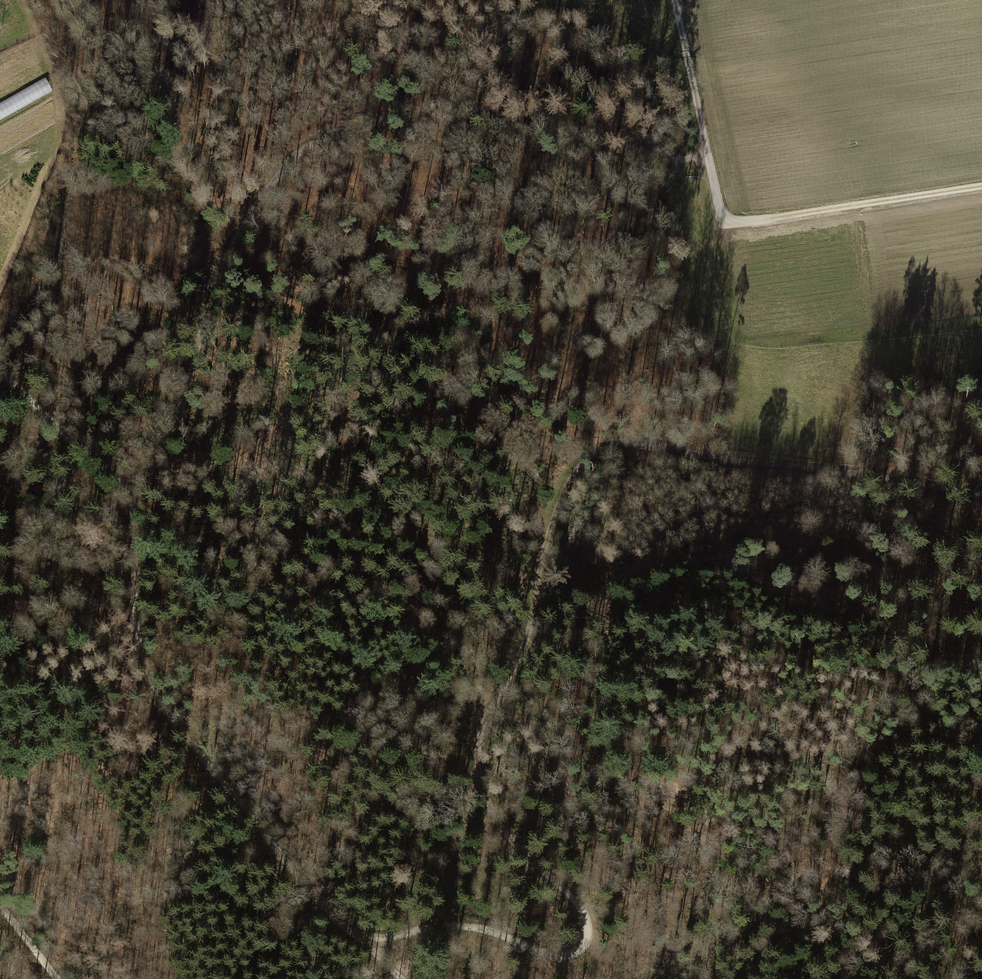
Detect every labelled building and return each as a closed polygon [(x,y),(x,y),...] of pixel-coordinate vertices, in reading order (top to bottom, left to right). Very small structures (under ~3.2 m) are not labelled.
[(54,90),(48,77),(0,102),(0,117),(54,90)]
